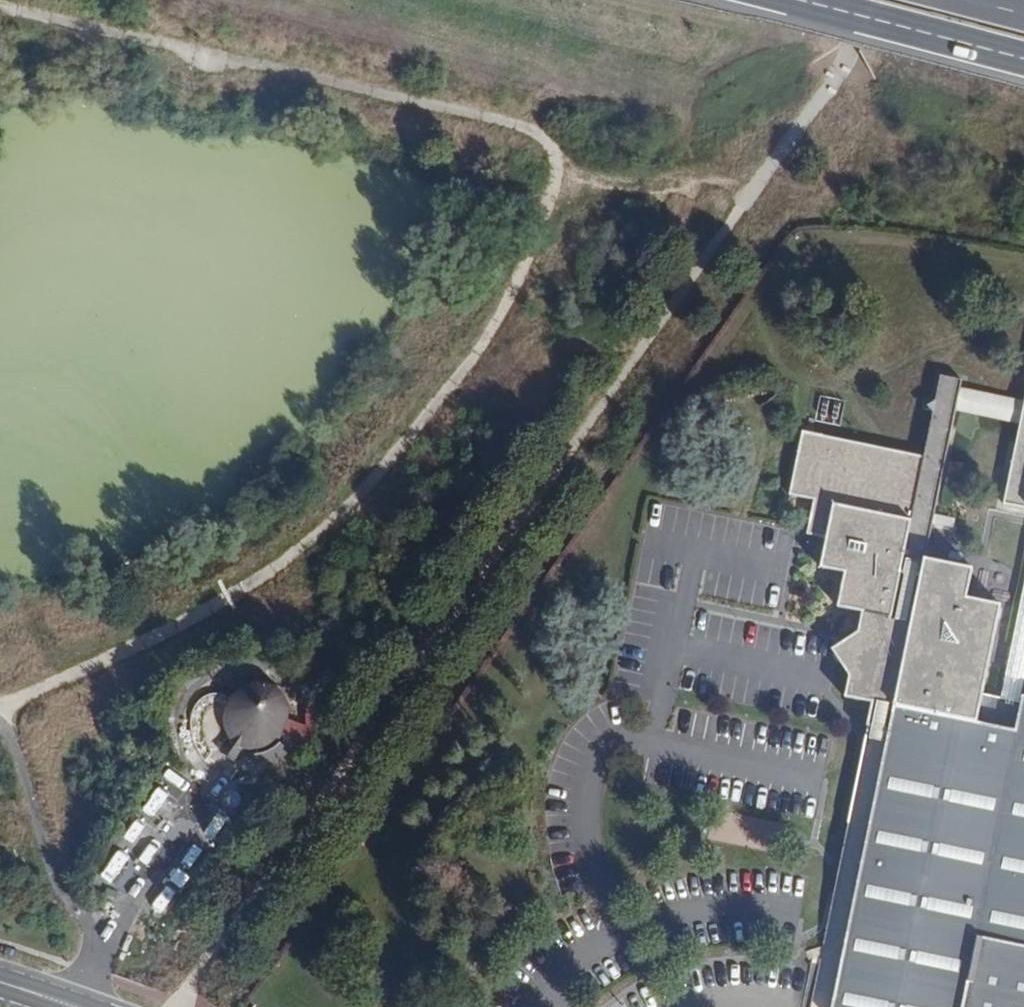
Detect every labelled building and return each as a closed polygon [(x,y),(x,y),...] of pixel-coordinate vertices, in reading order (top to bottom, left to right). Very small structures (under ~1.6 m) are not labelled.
[(964,379),(942,375),(925,456),(805,431),(791,493),(817,498),(809,531),(829,537),(823,565),(848,570),(841,605),(865,610),(861,630),(835,647),(855,656),(847,694),(872,700),(866,725),(885,730),(828,1006),(1023,1006),(1023,695),(1021,695),(1021,696),(1001,693),(1000,698),(983,694),(984,688),(1002,603),(968,596),(958,594),(965,564),(926,556),(957,409),(962,387),(964,379)] [(957,409),(1021,422),(1023,412),(1023,401),(962,387),(957,409)] [(1021,422),(1005,502),(1023,506),(1023,412),(1021,422)] [(974,566),(965,564),(958,594),(968,596),(974,566)] [(1021,695),(1023,682),(1023,589),(1001,693),(1021,696),(1021,695)] [(1000,698),(1001,693),(984,688),(983,694),(1000,698)] [(250,749),(259,749),(264,747),(271,745),(279,738),(283,731),(286,722),(286,713),(283,705),(279,698),(272,693),(265,690),(257,689),(247,690),(240,692),(233,697),(230,703),(227,709),(225,719),(227,728),(232,737),(223,747),(239,758),(244,746),(250,749)] [(264,747),(259,749),(266,764),(272,762),(279,760),(282,757),(291,750),(279,738),(271,745),(264,747)]
